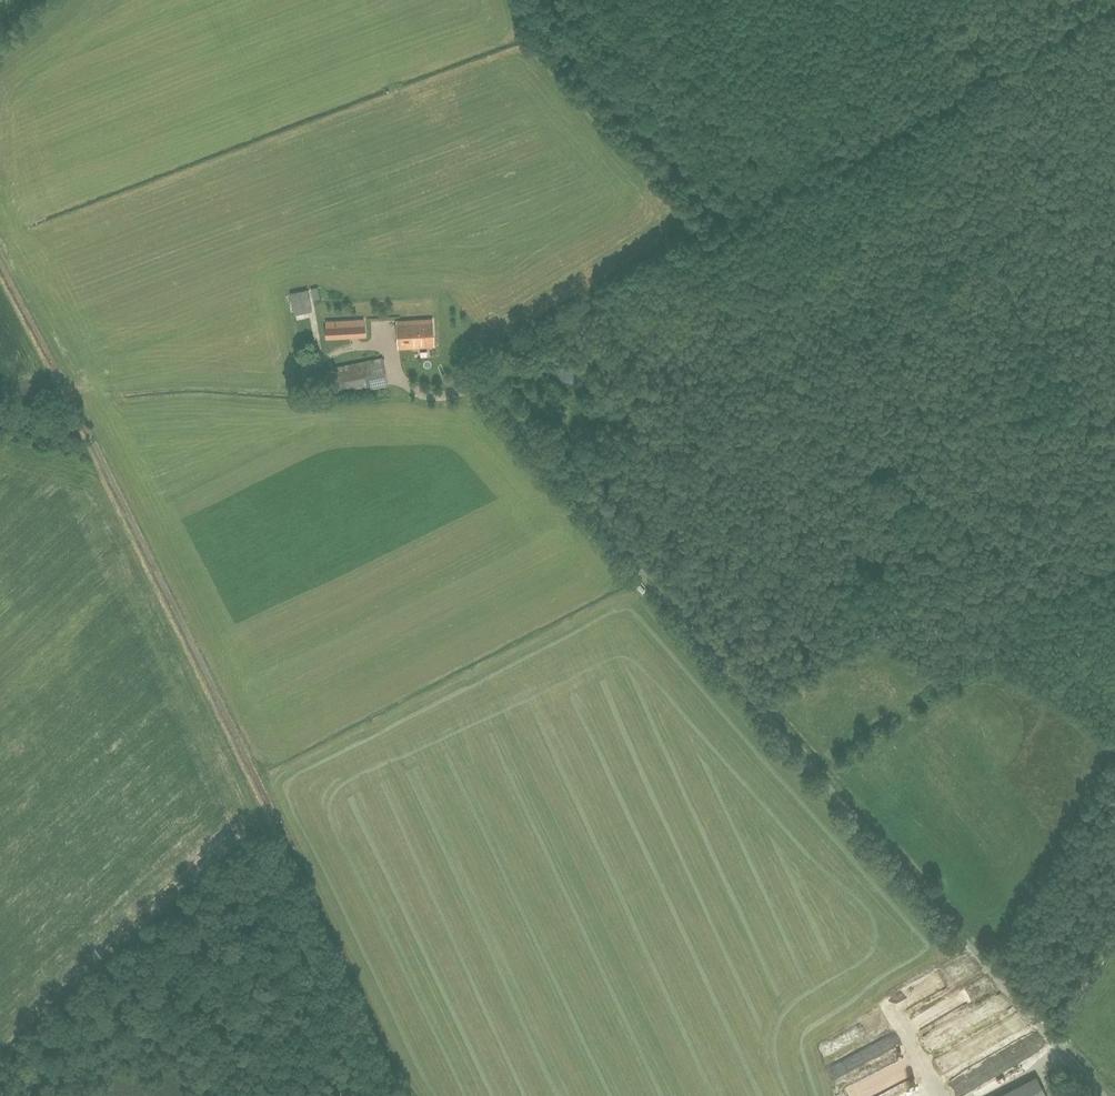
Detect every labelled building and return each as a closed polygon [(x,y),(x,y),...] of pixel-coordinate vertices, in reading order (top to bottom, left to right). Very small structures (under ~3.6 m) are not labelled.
[(300,343),(315,339),(310,314),(313,314),(307,289),(289,293),(300,343)] [(398,348),(433,346),(431,320),(397,322),(398,348)] [(370,339),(369,325),(353,326),(353,325),(339,326),(319,327),(320,338),(339,336),(340,342),(354,341),(354,340),(370,339)] [(387,383),(401,380),(398,364),(384,367),(382,359),(333,368),(338,394),(387,385),(387,383)] [(943,1015),(938,1006),(919,1017),(925,1027),(943,1015)] [(1039,1082),(1012,1095),(1046,1095),(1039,1082)] [(921,1086),(901,1095),(926,1095),(921,1086)]
